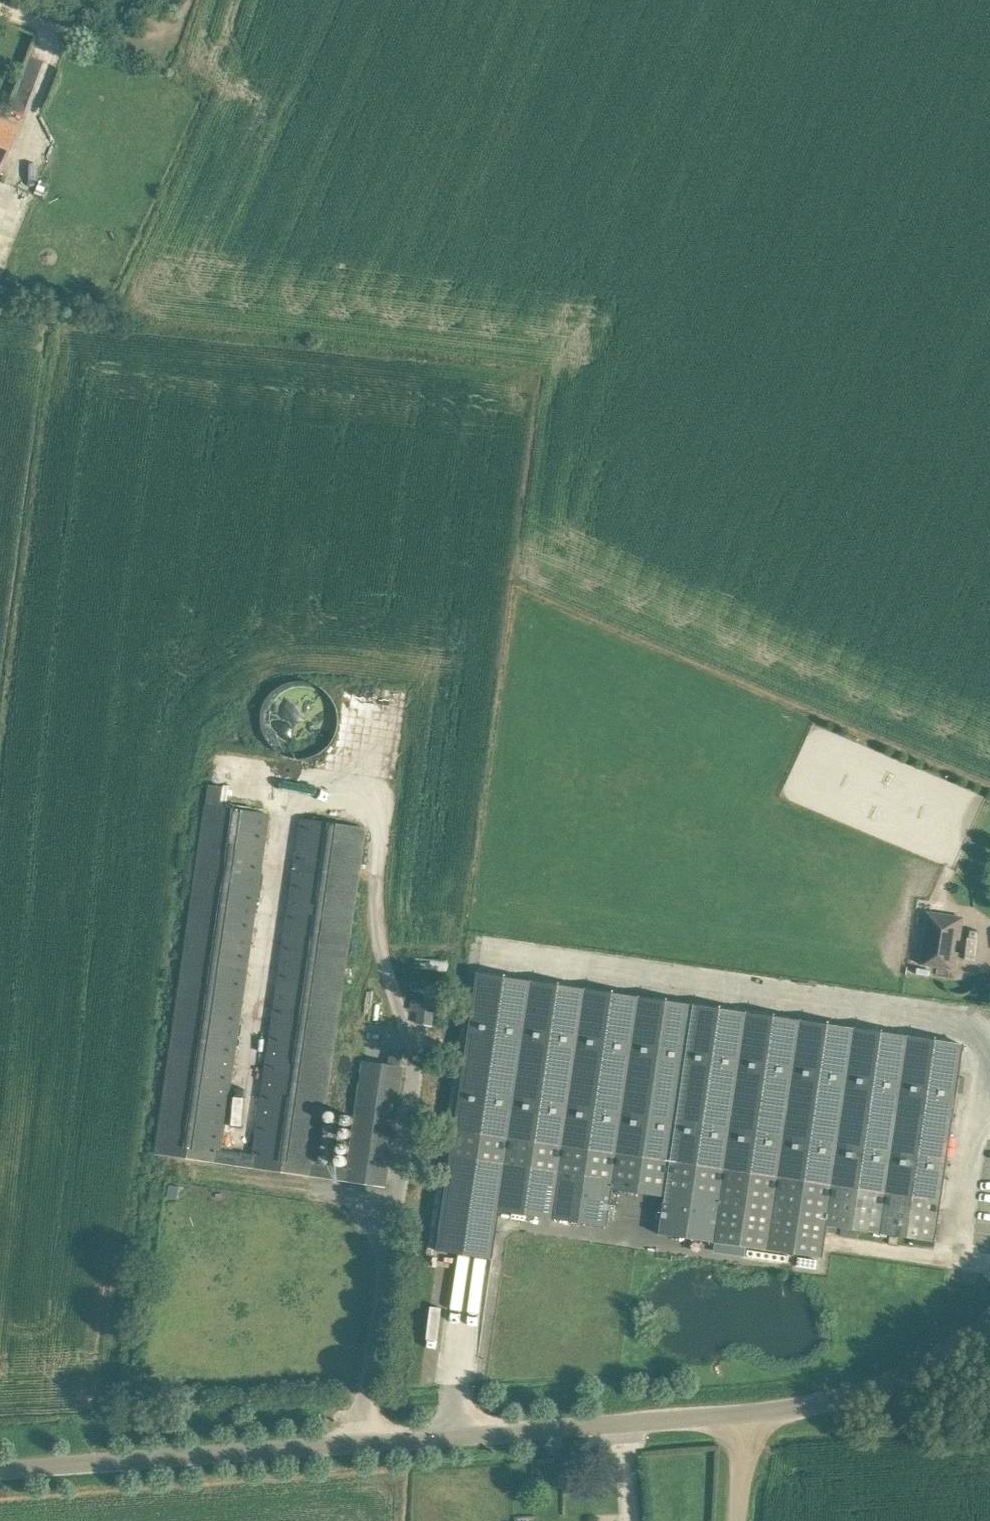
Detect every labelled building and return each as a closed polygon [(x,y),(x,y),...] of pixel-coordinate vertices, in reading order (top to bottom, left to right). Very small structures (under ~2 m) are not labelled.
[(16,127),(0,120),(0,168),(16,127)] [(329,754),(331,686),(271,683),(269,736),(287,737),(287,753),(329,754)] [(220,1161),(250,1165),(251,1153),(222,1149),(271,813),(221,806),(223,787),(209,785),(157,1153),(220,1162),(220,1161)] [(300,817),(251,1153),(250,1165),(252,1165),(252,1166),(315,1175),(315,1174),(346,1179),(347,1167),(318,1163),(366,827),(300,817)] [(955,969),(963,917),(928,912),(920,963),(955,969)] [(964,1045),(477,974),(437,1250),(493,1258),(500,1210),(608,1226),(613,1189),(665,1196),(659,1233),(823,1257),(827,1230),(837,1231),(837,1227),(935,1241),(957,1092),(963,1093),(965,1077),(960,1076),(964,1045)] [(417,1011),(416,1024),(434,1026),(437,1001),(412,998),(410,1010),(417,1011)] [(402,1056),(391,1054),(389,1063),(363,1060),(347,1167),(346,1179),(347,1179),(347,1180),(386,1186),(403,1065),(400,1065),(402,1056)] [(436,1324),(446,1325),(450,1299),(440,1297),(436,1324)]
